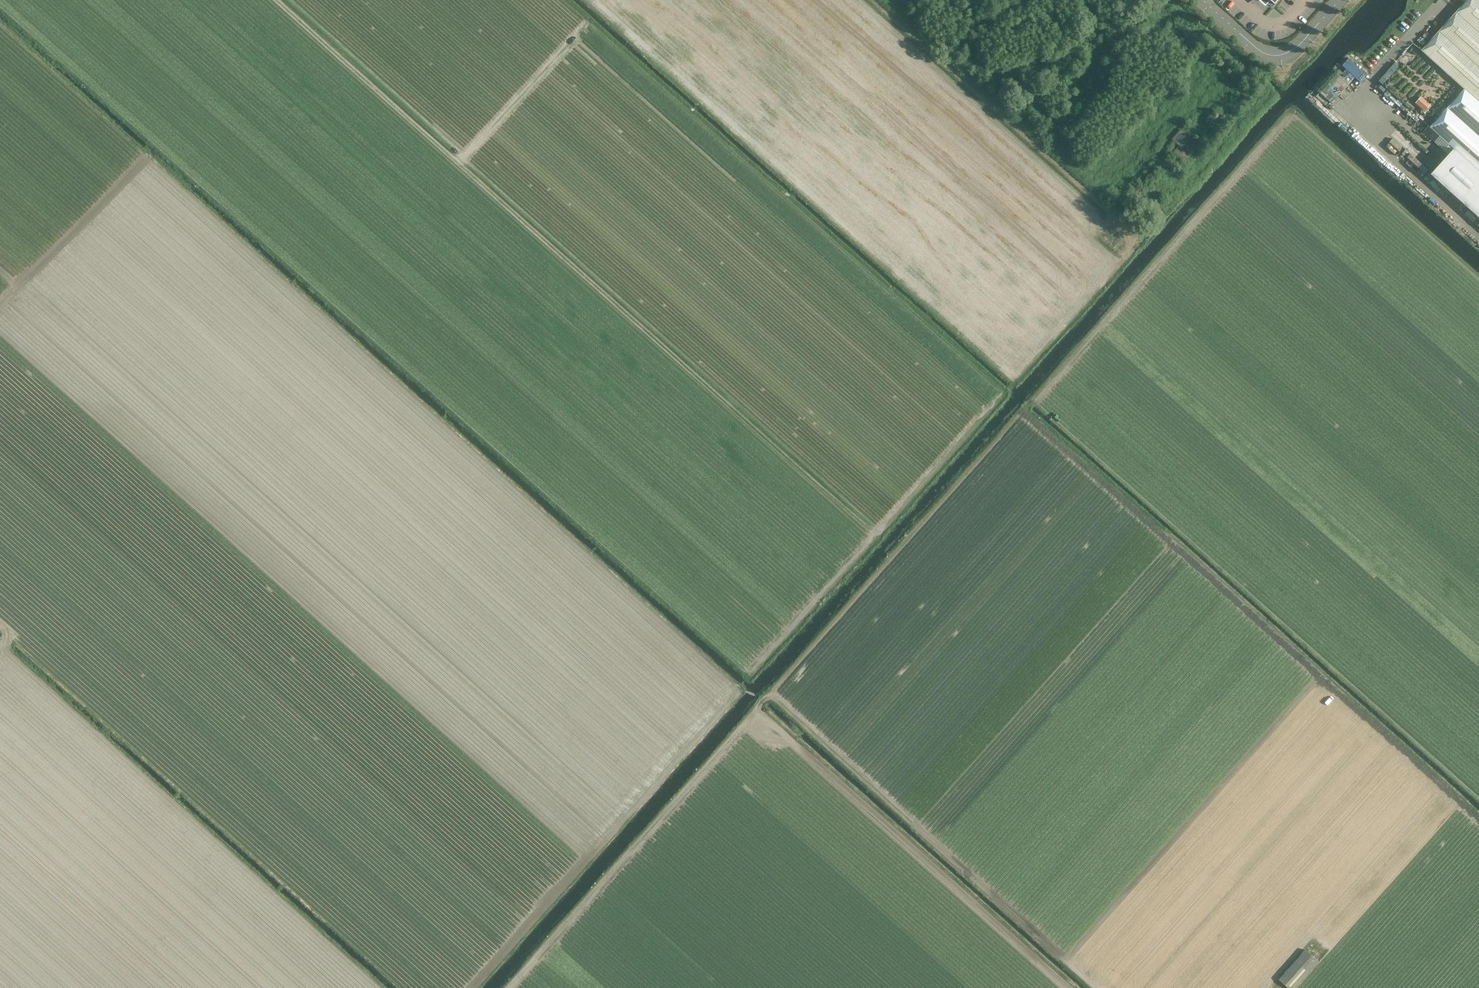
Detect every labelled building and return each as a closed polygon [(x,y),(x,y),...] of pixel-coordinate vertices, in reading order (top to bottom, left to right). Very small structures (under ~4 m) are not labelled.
[(1421,51),(1464,89),(1430,127),(1449,145),(1444,151),(1449,155),(1431,175),(1478,218),(1478,0),(1467,0),(1421,51)] [(1425,110),(1431,103),(1421,95),(1416,102),(1425,110)] [(1173,140),(1179,143),(1175,151),(1187,159),(1198,142),(1179,130),(1173,140)] [(1327,951),(1321,945),(1317,950),(1323,955),(1327,951)] [(1319,961),(1305,950),(1279,979),(1289,987),(1294,987),(1319,961)]
